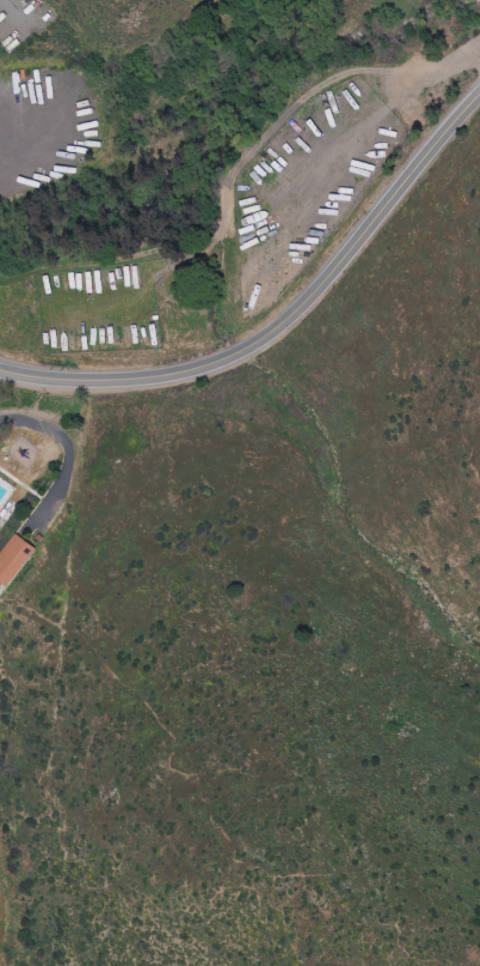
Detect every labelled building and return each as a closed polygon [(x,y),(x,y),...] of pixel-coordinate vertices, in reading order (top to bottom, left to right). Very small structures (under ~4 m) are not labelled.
[(0,569),(0,577),(18,598),(45,560),(24,540),(0,569)]
